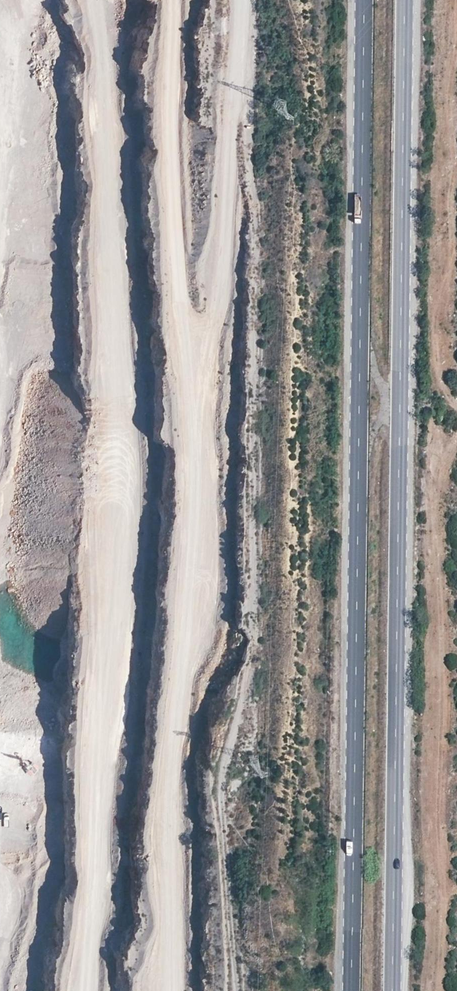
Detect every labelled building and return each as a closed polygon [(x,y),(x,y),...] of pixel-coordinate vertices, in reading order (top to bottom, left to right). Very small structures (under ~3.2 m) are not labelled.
[(119,412),(113,415),(119,427),(126,424),(119,412)]
